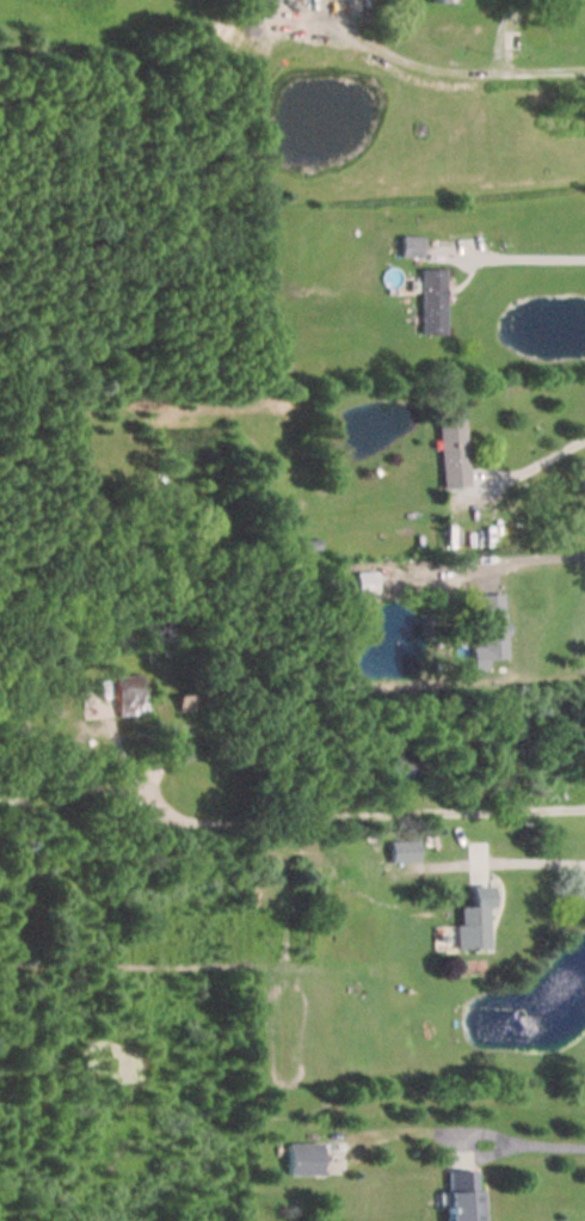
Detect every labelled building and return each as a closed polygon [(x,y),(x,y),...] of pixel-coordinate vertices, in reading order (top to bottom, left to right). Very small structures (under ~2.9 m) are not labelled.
[(418,258),(418,239),(398,239),(398,258),(418,258)] [(442,270),(417,270),(417,336),(442,336),(442,270)] [(462,420),(436,422),(439,489),(465,489),(462,420)] [(373,595),(373,576),(356,576),(356,595),(373,595)] [(500,595),(475,596),(477,647),(467,647),(468,673),(482,673),(482,661),(502,660),(500,595)] [(141,716),(141,676),(113,676),(114,716),(141,716)] [(416,864),(416,842),(388,842),(388,864),(416,864)] [(486,951),(487,888),(467,888),(467,909),(453,909),(453,951),(486,951)] [(318,1144),(285,1144),(285,1177),(318,1177),(318,1144)] [(444,1170),(445,1220),(478,1220),(477,1170),(444,1170)]
